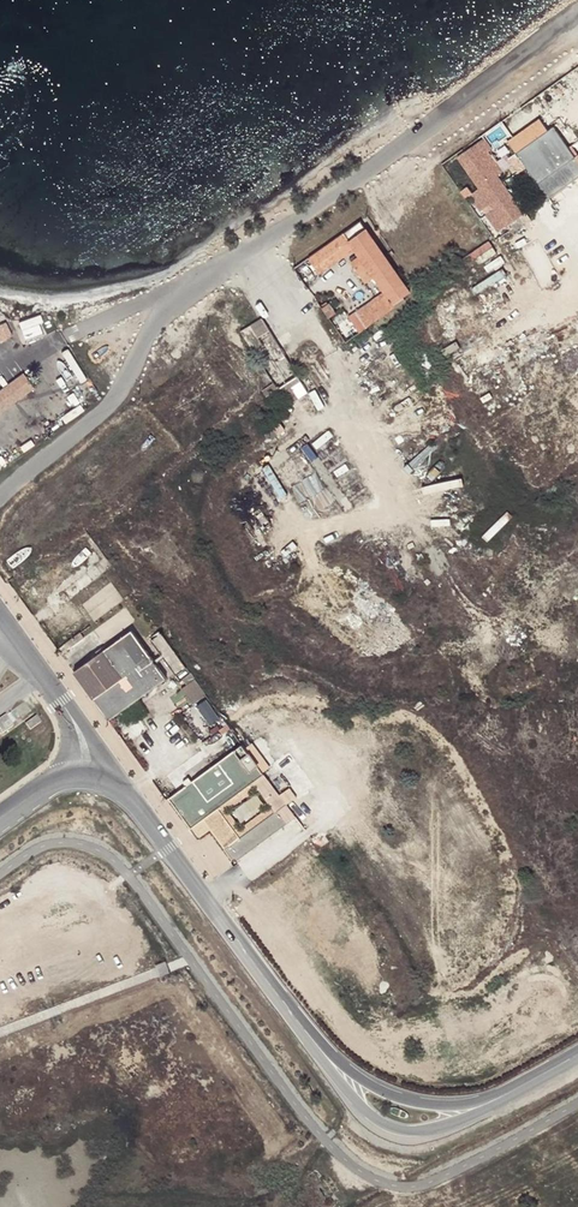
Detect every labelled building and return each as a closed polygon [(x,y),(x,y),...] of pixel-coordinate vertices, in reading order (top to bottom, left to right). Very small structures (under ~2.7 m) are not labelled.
[(548,201),(577,180),(577,163),(557,133),(558,133),(559,133),(560,133),(560,132),(561,132),(562,131),(563,131),(563,130),(563,129),(564,129),(564,128),(564,127),(564,126),(564,125),(564,124),(563,124),(563,123),(562,122),(562,121),(561,121),(560,120),(559,120),(558,120),(557,120),(556,120),(555,120),(554,120),(554,121),(553,121),(553,122),(552,122),(552,123),(551,123),(551,124),(551,125),(551,126),(550,126),(550,127),(551,127),(551,128),(551,129),(551,130),(552,130),(548,132),(539,120),(513,138),(522,151),(516,155),(526,170),(548,201)] [(475,146),(487,162),(495,156),(484,140),(475,146)] [(457,159),(506,229),(507,228),(513,223),(524,215),(487,162),(475,146),(457,159)] [(411,293),(361,223),(350,232),(343,236),(353,251),(358,257),(350,264),(365,285),(373,279),(384,293),(335,328),(347,345),(369,330),(407,303),(404,299),(411,293)] [(513,223),(507,228),(511,234),(517,229),(513,223)] [(343,236),(327,248),(337,263),(353,251),(343,236)] [(294,271),(305,286),(337,263),(327,248),(294,271)] [(328,306),(322,310),(329,320),(335,316),(328,306)] [(23,320),(30,341),(51,334),(44,313),(23,320)] [(266,398),(271,395),(280,390),(299,379),(264,320),(242,333),(272,385),(262,392),(266,398)] [(0,392),(0,418),(35,392),(23,375),(0,392)] [(131,633),(74,674),(109,721),(166,680),(131,633)] [(186,670),(161,635),(151,643),(176,677),(186,670)] [(207,699),(195,682),(182,691),(194,708),(207,699)] [(0,721),(0,725),(5,732),(16,725),(9,714),(0,721)] [(25,726),(30,733),(41,724),(36,718),(25,726)] [(264,776),(242,746),(170,800),(191,829),(204,820),(210,830),(219,823),(216,818),(219,817),(216,811),(251,786),(264,776)] [(278,812),(287,824),(295,818),(264,776),(251,786),(256,792),(271,808),(276,814),(278,812)] [(219,823),(210,830),(225,850),(230,847),(226,841),(235,835),(239,840),(276,814),(271,808),(241,830),(228,813),(256,792),(251,786),(216,811),(219,817),(216,818),(219,823)] [(234,863),(287,824),(278,812),(276,814),(239,840),(235,835),(226,841),(230,847),(225,850),(234,863)]
